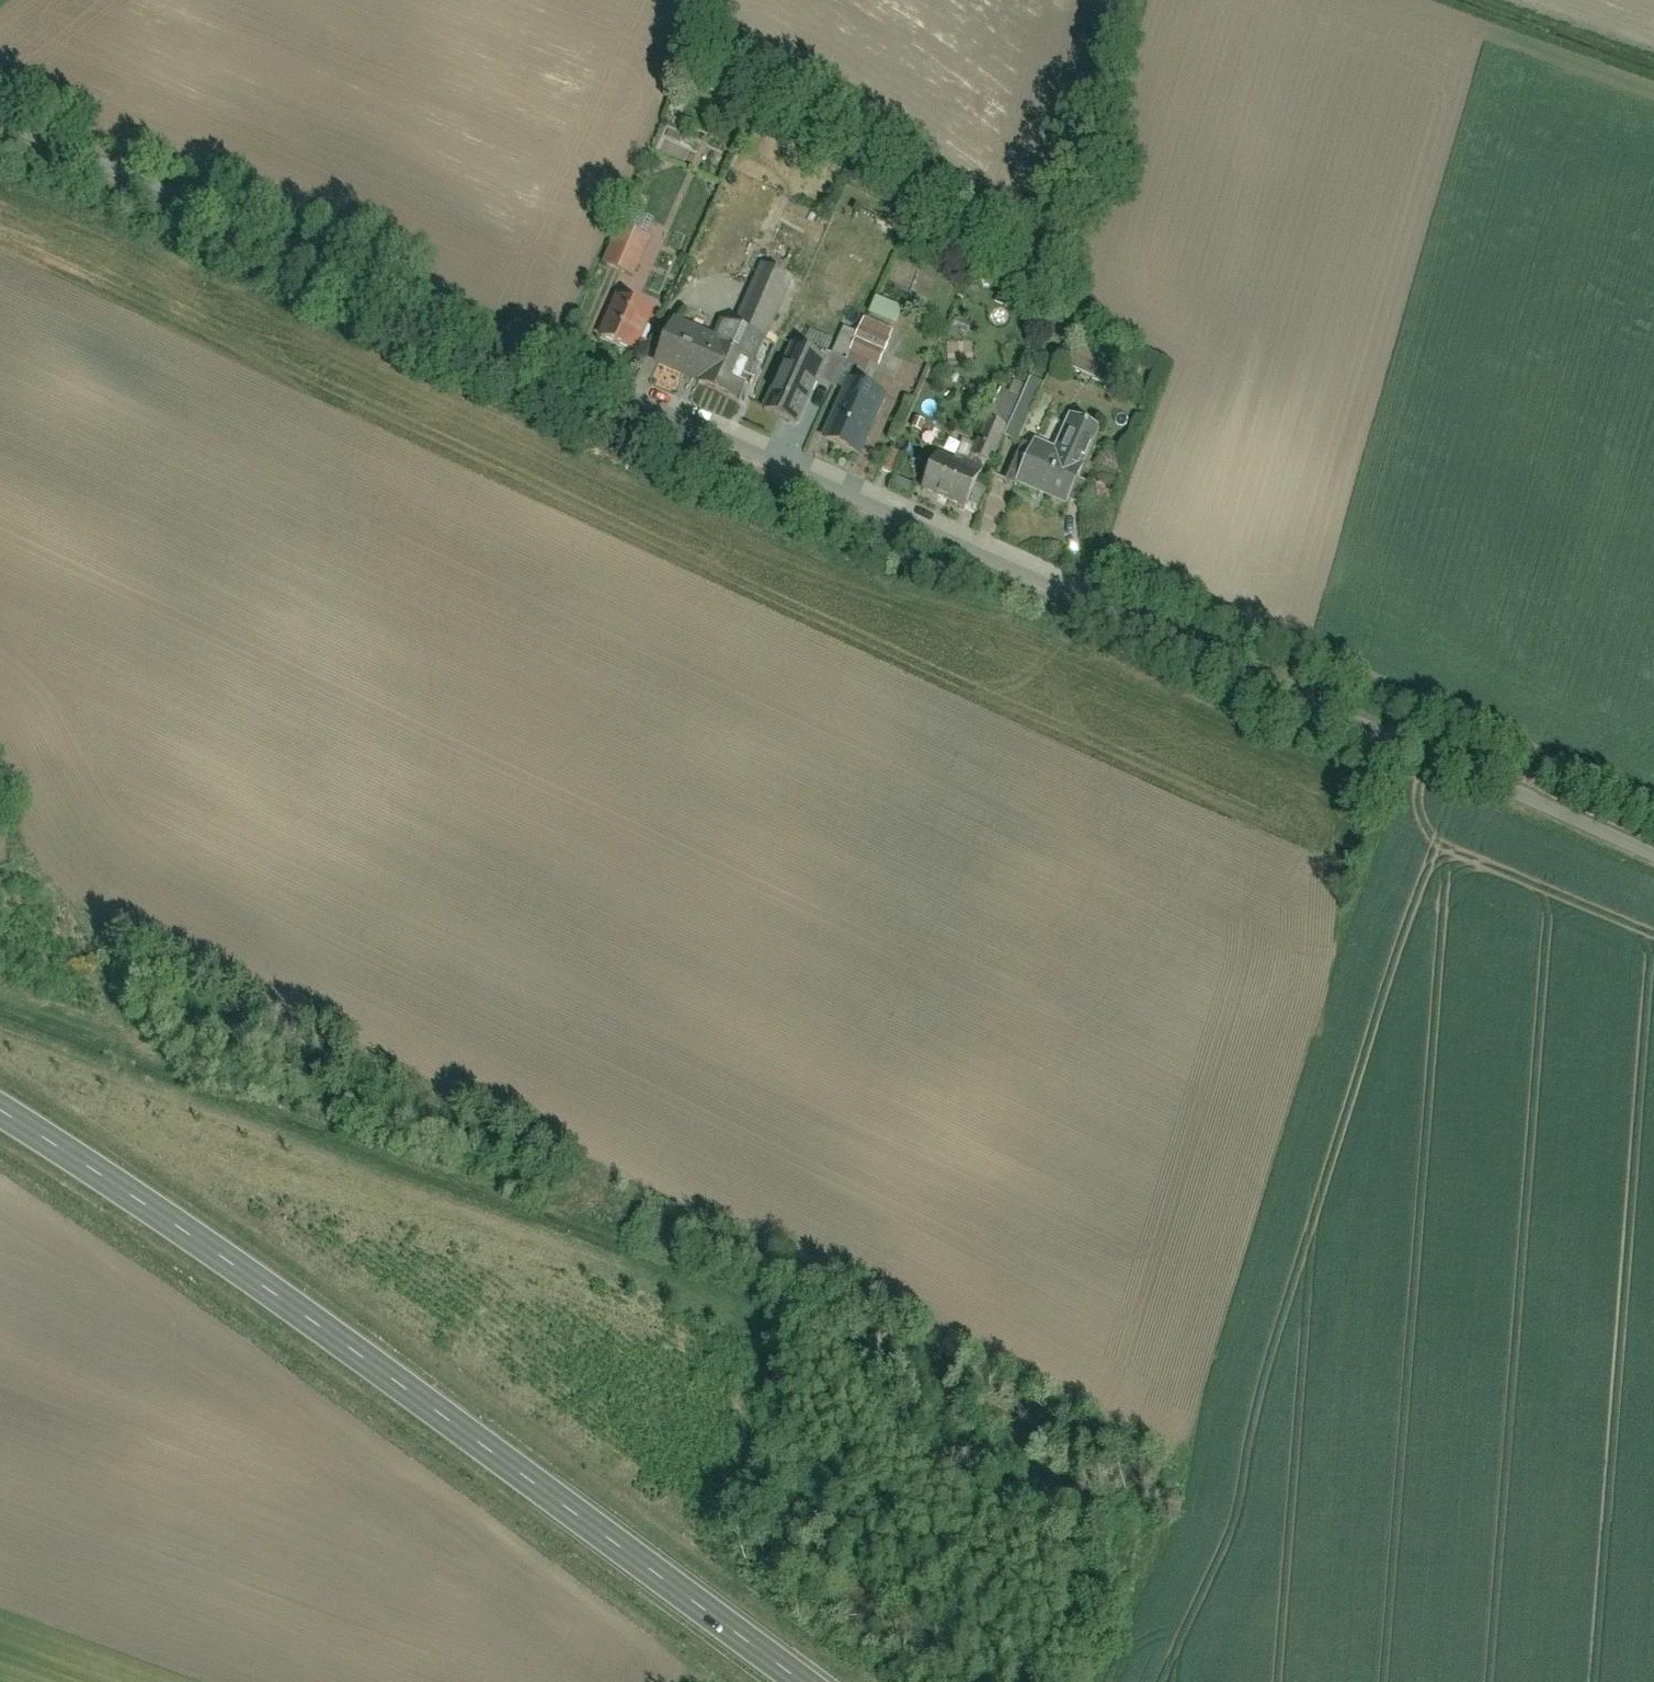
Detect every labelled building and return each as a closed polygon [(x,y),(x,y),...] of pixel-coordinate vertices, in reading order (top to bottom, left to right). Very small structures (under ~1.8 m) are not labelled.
[(651,238),(622,225),(604,263),(633,276),(651,238)] [(766,337),(792,275),(763,263),(738,325),(763,336),(766,337)] [(653,309),(618,295),(601,336),(636,351),(653,309)] [(904,308),(877,296),(869,314),(896,326),(904,308)] [(865,317),(856,339),(886,352),(896,329),(865,317)] [(716,335),(675,318),(658,359),(706,378),(704,383),(738,397),(763,336),(738,325),(722,319),(716,335)] [(886,352),(856,339),(848,358),(878,371),(886,352)] [(1131,365),(1076,342),(1066,364),(1121,388),(1131,365)] [(825,356),(793,343),(765,410),(797,424),(816,378),(825,356)] [(838,386),(848,362),(826,353),(825,356),(816,378),(838,386)] [(1021,441),(1048,380),(1034,374),(1024,396),(1010,428),(1007,434),(1021,441)] [(884,392),(848,377),(823,438),(859,453),(884,392)] [(1003,387),(988,419),(1010,428),(1024,396),(1003,387)] [(1056,446),(1037,438),(1018,483),(1067,505),(1070,499),(1079,478),(1101,427),(1070,414),(1056,446)] [(1010,428),(988,419),(972,455),(994,464),(1007,434),(1010,428)] [(981,471),(939,453),(925,486),(967,503),(975,485),(981,471)] [(1079,478),(1070,499),(1085,505),(1094,485),(1079,478)] [(982,509),(990,491),(975,485),(967,503),(982,509)]
